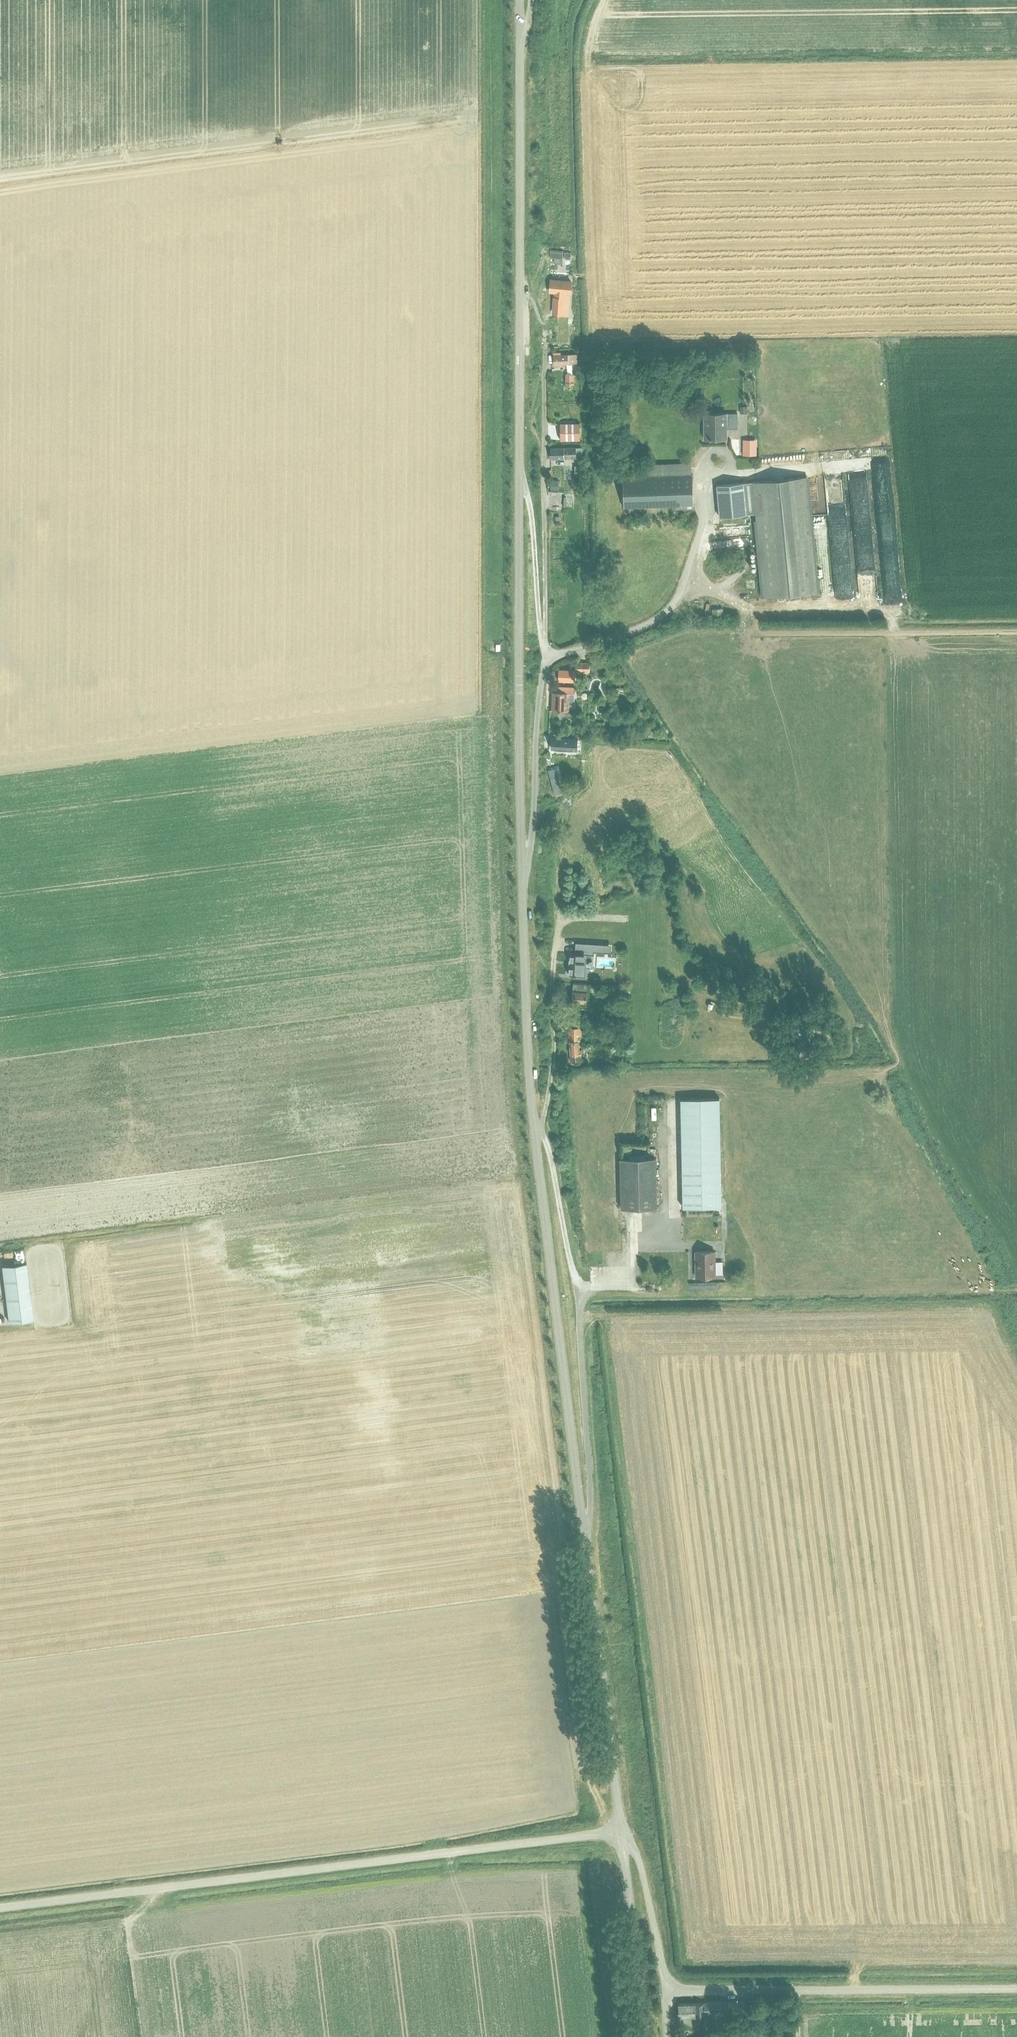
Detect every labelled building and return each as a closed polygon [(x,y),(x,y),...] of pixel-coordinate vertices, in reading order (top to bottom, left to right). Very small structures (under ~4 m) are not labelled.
[(550,249),(550,258),(563,259),(563,250),(550,249)] [(551,278),(550,291),(556,291),(556,298),(554,298),(553,314),(569,314),(570,305),(568,305),(568,299),(570,299),(570,292),(572,293),(572,279),(551,278)] [(555,363),(577,363),(577,353),(561,353),(561,352),(555,352),(555,363)] [(564,373),(564,384),(567,384),(574,384),(574,373),(564,373)] [(726,413),(705,414),(705,439),(727,439),(727,428),(738,428),(737,414),(726,414),(726,413)] [(580,423),(560,423),(561,440),(581,439),(580,423)] [(576,447),(551,448),(552,458),(577,458),(582,458),(582,447),(576,447)] [(874,460),(876,519),(888,519),(887,460),(874,460)] [(575,479),(583,479),(583,465),(575,465),(575,479)] [(850,513),(867,512),(864,472),(847,473),(850,513)] [(623,477),(624,507),(694,504),(692,474),(623,477)] [(764,597),(818,592),(807,477),(717,485),(720,517),(756,513),(764,597)] [(855,524),(858,564),(868,563),(868,555),(872,555),(868,512),(848,514),(849,524),(855,524)] [(892,520),(880,520),(881,586),(894,586),(892,520)] [(833,595),(845,594),(840,521),(828,522),(833,595)] [(743,536),(734,539),(737,551),(746,548),(743,536)] [(817,583),(828,583),(827,561),(817,561),(817,583)] [(861,583),(869,583),(869,570),(861,571),(861,583)] [(578,662),(578,670),(590,671),(590,663),(578,662)] [(559,670),(559,681),(575,681),(575,670),(559,670)] [(553,701),(552,710),(568,710),(569,693),(574,693),(574,687),(554,686),(554,692),(553,692),(553,701)] [(578,739),(552,737),(551,748),(578,749),(578,739)] [(559,776),(551,778),(555,794),(563,792),(559,776)] [(570,966),(569,974),(578,975),(586,975),(586,974),(583,974),(584,959),(587,959),(593,959),(593,954),(593,950),(596,950),(599,950),(599,946),(599,944),(599,943),(586,942),(576,942),(576,951),(575,953),(573,953),(570,952),(570,966)] [(612,965),(612,954),(594,954),(594,965),(612,965)] [(587,1001),(588,991),(573,990),(572,1000),(587,1001)] [(799,1016),(805,1026),(807,1025),(811,1032),(819,1028),(815,1021),(809,1010),(799,1016)] [(585,1026),(570,1027),(570,1039),(571,1039),(580,1039),(585,1039),(585,1026)] [(580,1039),(571,1039),(571,1046),(572,1061),(583,1061),(583,1053),(581,1053),(580,1046),(580,1039)] [(720,1098),(681,1099),(683,1207),(722,1207),(720,1098)] [(656,1158),(621,1159),(622,1209),(657,1208),(656,1158)] [(715,1276),(715,1251),(696,1251),(696,1261),(696,1267),(696,1277),(715,1276)] [(1,1262),(6,1320),(30,1317),(25,1260),(1,1262)] [(705,2020),(705,2022),(714,2022),(714,2016),(746,2015),(745,2001),(728,2002),(728,2003),(723,2003),(723,2002),(704,2003),(705,2018),(705,2020)] [(705,2018),(704,2003),(679,2003),(679,2016),(695,2015),(696,2027),(705,2027),(705,2022),(705,2020),(705,2018)] [(768,2033),(767,2021),(756,2022),(757,2033),(768,2033)]
